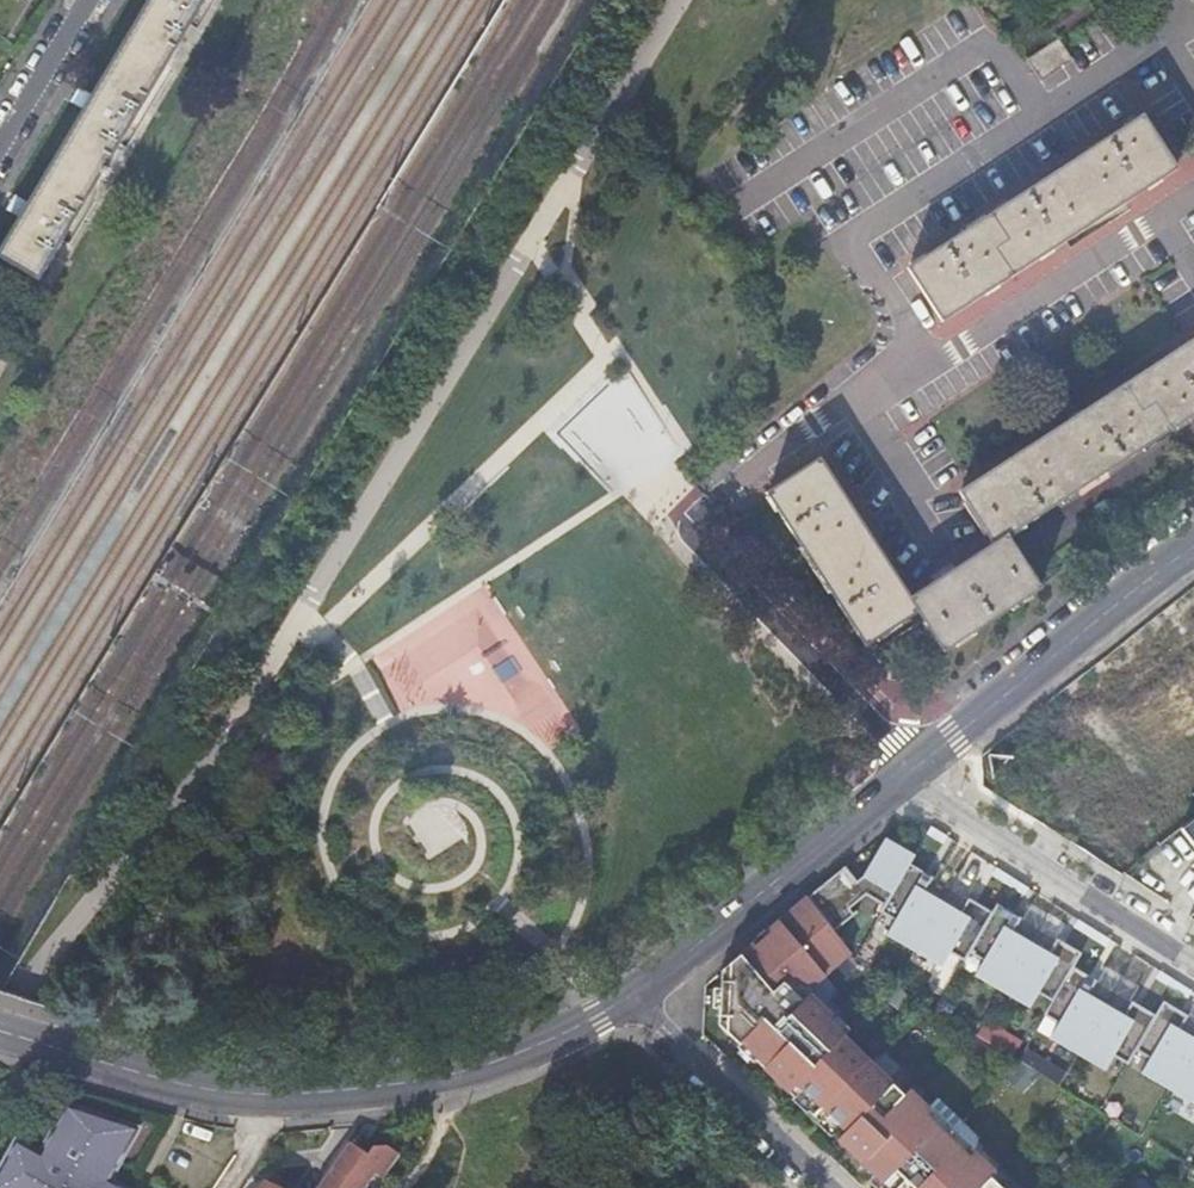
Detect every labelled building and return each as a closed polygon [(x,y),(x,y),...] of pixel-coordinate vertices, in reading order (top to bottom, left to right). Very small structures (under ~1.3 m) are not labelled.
[(208,0),(151,0),(85,111),(16,227),(0,254),(0,261),(40,284),(208,0)] [(1070,61),(1057,39),(1025,59),(1038,80),(1070,61)] [(1143,119),(909,270),(942,323),(1177,171),(1154,136),(1143,119)] [(1040,590),(1006,538),(1193,416),(1193,342),(959,494),(994,546),(910,600),(820,460),(767,494),(864,646),(917,612),(943,653),(1040,590)] [(1193,720),(1193,651),(1118,703),(1151,750),(1193,720)] [(1181,831),(1193,847),(1193,821),(1181,831)] [(833,931),(846,924),(859,913),(857,912),(854,914),(850,910),(867,896),(884,906),(885,907),(881,913),(896,921),(888,936),(903,945),(914,951),(943,968),(952,954),(957,957),(964,961),(966,962),(971,954),(985,961),(976,976),(995,987),(1002,992),(1032,1009),(1041,993),(1053,1000),(1054,1001),(1046,1015),(1061,1023),(1052,1038),(1058,1042),(1078,1053),(1107,1070),(1116,1056),(1128,1063),(1131,1064),(1139,1050),(1152,1058),(1144,1073),(1170,1088),(1176,1092),(1193,1102),(1193,1037),(1180,1029),(1188,1015),(1178,1010),(1164,1001),(1156,1015),(1140,1006),(1132,1001),(1124,1015),(1106,1005),(1100,1001),(1089,995),(1097,981),(1089,976),(1074,967),(1082,953),(1081,953),(1062,942),(1057,939),(1049,953),(1038,947),(1031,942),(1013,932),(1021,918),(1007,910),(997,904),(992,912),(975,902),(968,899),(960,913),(947,905),(943,902),(925,892),(933,878),(927,875),(909,865),(915,856),(914,855),(885,839),(862,877),(856,882),(845,867),(815,891),(806,898),(833,931)] [(851,952),(833,931),(806,898),(789,913),(766,932),(755,942),(729,964),(728,982),(721,982),(720,989),(719,1009),(719,1017),(727,1017),(726,1033),(738,1045),(755,1060),(788,1093),(793,1087),(842,1134),(837,1139),(858,1159),(874,1175),(888,1187),(1000,1187),(990,1178),(994,1173),(973,1153),(968,1157),(923,1115),(928,1109),(908,1090),(903,1095),(842,1037),(825,1021),(830,1016),(822,1008),(838,992),(824,975),(851,952)] [(764,930),(753,939),(755,942),(766,932),(764,930)] [(729,964),(721,971),(721,975),(721,982),(728,982),(729,964)] [(719,1009),(720,989),(713,989),(712,1009),(719,1009)] [(825,1021),(842,1037),(849,1029),(836,1017),(834,1019),(830,1016),(825,1021)] [(727,1017),(719,1017),(718,1026),(726,1033),(727,1017)] [(738,1045),(736,1047),(752,1063),(755,1060),(738,1045)] [(1010,1076),(1022,1082),(1029,1068),(1055,1081),(1063,1066),(1024,1047),(1010,1076)] [(842,1134),(793,1087),(788,1093),(793,1097),(791,1099),(806,1114),(808,1111),(818,1121),(816,1123),(830,1137),(832,1135),(837,1139),(842,1134)] [(933,1114),(928,1109),(923,1115),(968,1157),(973,1153),(970,1149),(972,1147),(957,1133),(955,1135),(947,1128),(949,1126),(935,1112),(933,1114)] [(15,1147),(0,1176),(0,1187),(117,1187),(109,1184),(136,1131),(66,1110),(40,1160),(15,1147)] [(344,1145),(315,1187),(356,1187),(358,1184),(361,1186),(368,1175),(374,1178),(390,1154),(381,1149),(368,1150),(362,1158),(344,1145)] [(868,1181),(875,1187),(888,1187),(874,1175),(868,1181)]
